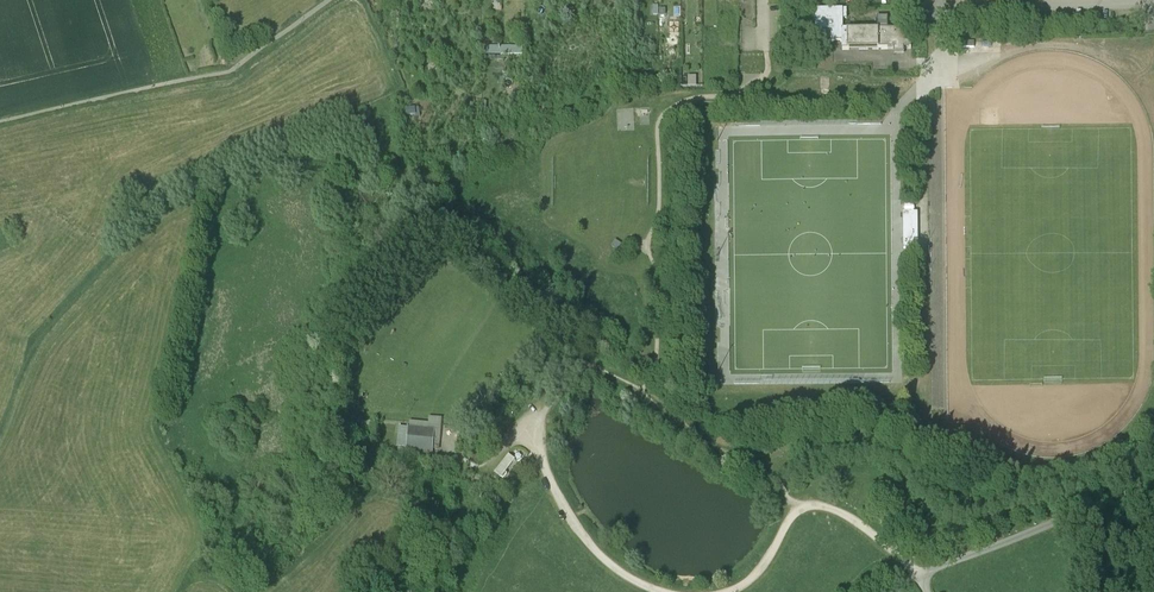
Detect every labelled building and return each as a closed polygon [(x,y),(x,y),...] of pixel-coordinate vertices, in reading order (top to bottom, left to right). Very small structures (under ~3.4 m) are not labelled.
[(847,11),(816,11),(816,41),(842,41),(842,50),(895,50),(894,55),(904,55),(904,49),(910,49),(910,29),(890,29),(890,18),(876,18),(876,30),(843,30),(843,20),(847,20),(847,11)] [(409,423),(408,429),(434,431),(433,445),(440,446),(442,420),(429,419),(429,425),(409,423)] [(408,429),(399,428),(397,450),(406,451),(406,449),(432,451),(433,445),(434,431),(408,429)] [(516,459),(509,455),(496,472),(503,478),(507,473),(506,472),(516,459)]
